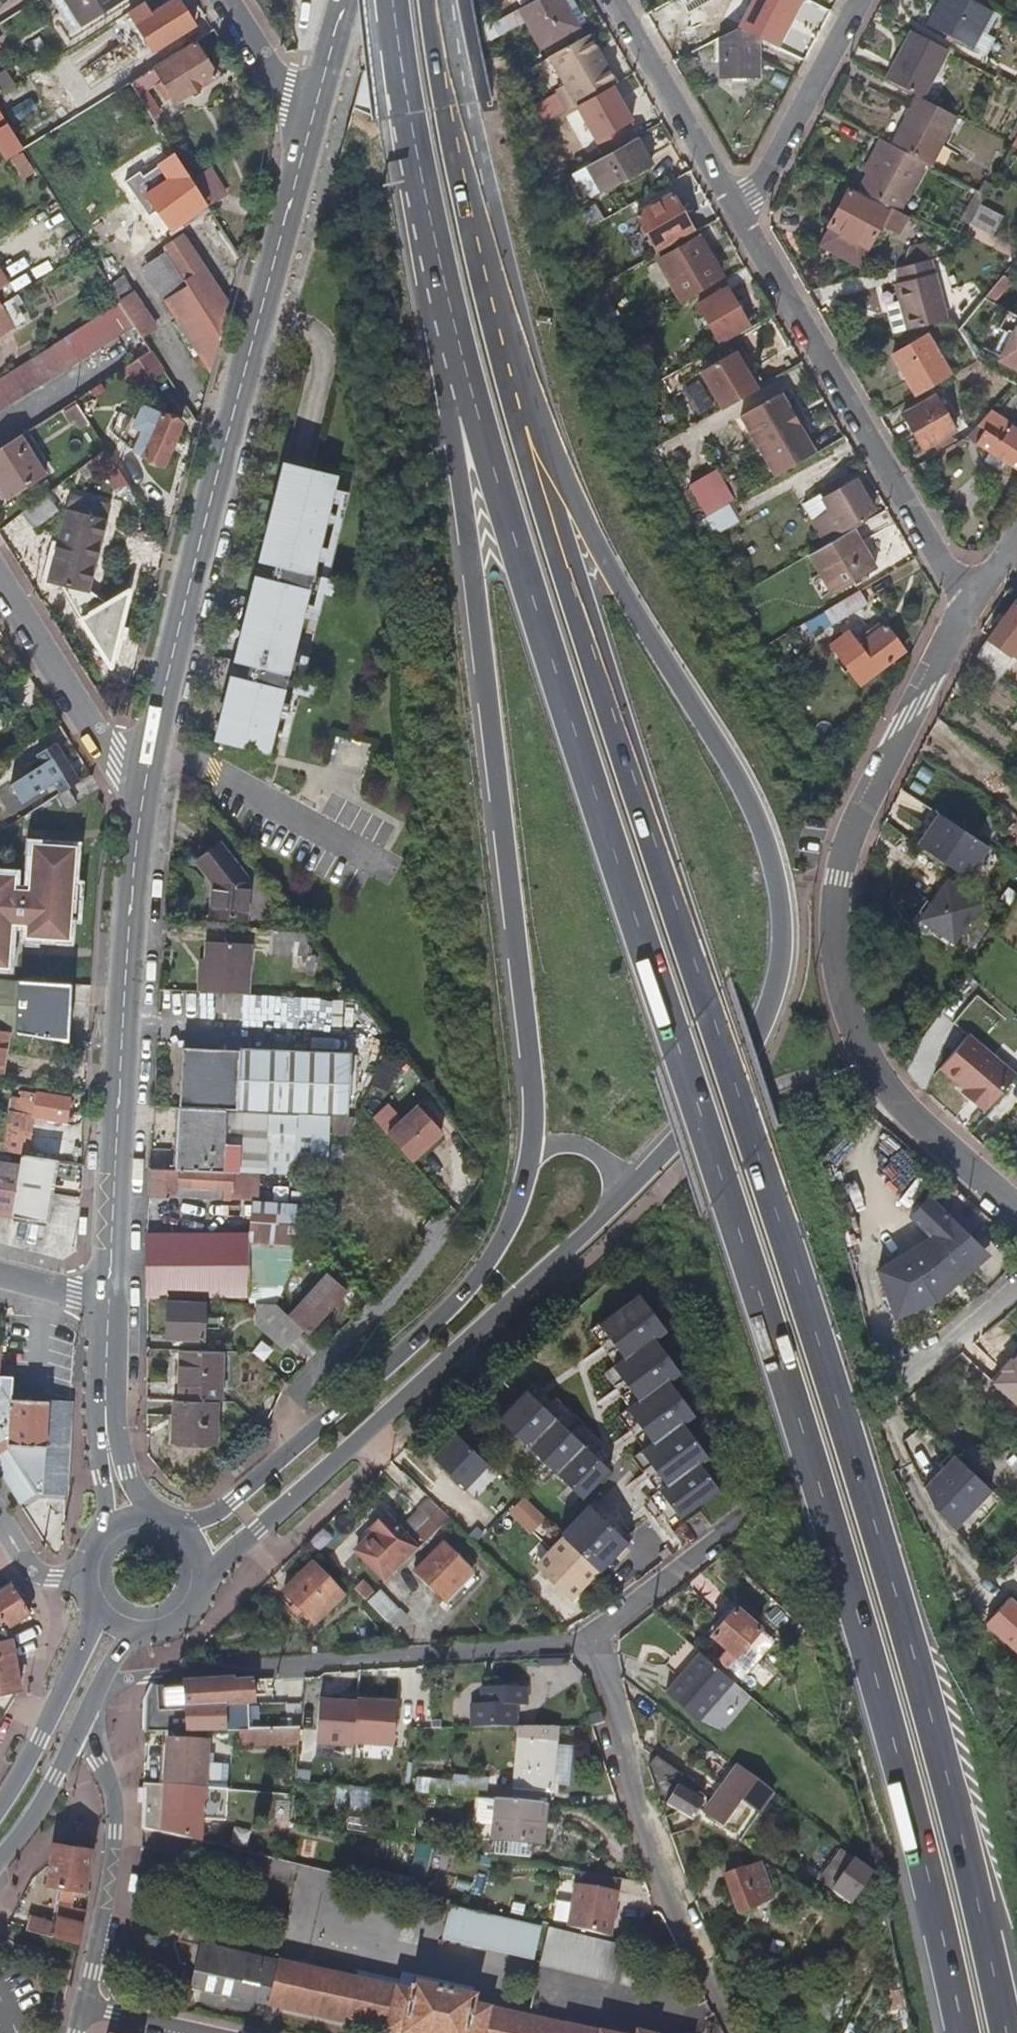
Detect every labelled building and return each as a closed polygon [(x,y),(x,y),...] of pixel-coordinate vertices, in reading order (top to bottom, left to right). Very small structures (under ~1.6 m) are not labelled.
[(121,0),(50,0),(70,33),(76,29),(121,0)] [(135,0),(121,0),(76,29),(80,35),(135,0)] [(155,9),(150,0),(147,0),(122,16),(127,25),(133,22),(155,9)] [(192,26),(176,0),(173,0),(148,16),(165,44),(192,26)] [(560,0),(539,0),(512,16),(536,54),(577,29),(560,0)] [(993,12),(970,0),(942,0),(927,26),(973,50),(993,12)] [(737,29),(722,6),(710,15),(724,37),(737,29)] [(988,58),(997,42),(989,38),(1000,16),(993,12),(973,50),(988,58)] [(494,37),(510,27),(506,20),(490,30),(494,37)] [(712,40),(705,26),(695,32),(703,45),(712,40)] [(695,32),(694,30),(678,39),(686,54),(703,45),(695,32)] [(761,78),(757,39),(738,30),(711,44),(715,82),(761,78)] [(923,101),(949,50),(913,31),(886,81),(916,97),(923,101)] [(568,106),(572,112),(616,85),(599,56),(608,50),(598,33),(588,39),(588,38),(550,60),(575,101),(568,106)] [(216,78),(194,42),(130,82),(152,118),(161,112),(148,91),(162,83),(175,103),(216,78)] [(572,112),(568,106),(561,94),(544,105),(554,122),(572,112)] [(930,167),(955,117),(923,101),(916,97),(892,147),(925,164),(930,167)] [(0,113),(0,150),(6,160),(22,150),(0,113)] [(897,216),(925,164),(892,147),(880,140),(872,155),(876,157),(864,179),(856,194),(891,213),(897,216)] [(587,204),(651,165),(637,141),(572,181),(587,204)] [(596,162),(606,156),(602,148),(592,154),(596,162)] [(33,173),(22,155),(22,154),(12,161),(23,180),(33,173)] [(864,179),(876,157),(872,155),(860,177),(864,179)] [(191,182),(189,178),(188,177),(158,195),(147,176),(133,185),(144,205),(148,202),(173,234),(210,212),(191,182)] [(221,205),(201,176),(191,182),(210,212),(221,205)] [(980,207),(986,196),(978,192),(960,224),(968,228),(968,227),(970,228),(980,207)] [(692,229),(671,195),(637,215),(658,250),(692,229)] [(828,233),(818,252),(854,270),(876,228),(896,239),(906,221),(897,216),(891,213),(889,217),(846,195),(827,232),(828,233)] [(237,237),(225,210),(221,205),(210,212),(227,240),(237,237)] [(574,241),(600,225),(608,220),(600,207),(585,216),(582,211),(566,221),(574,241)] [(993,240),(1004,220),(980,207),(970,228),(993,240)] [(227,307),(184,238),(164,249),(157,239),(163,235),(151,215),(135,226),(143,239),(138,242),(142,249),(135,254),(209,373),(227,307)] [(721,275),(711,260),(707,262),(693,238),(662,257),(686,297),(721,275)] [(127,274),(116,257),(97,269),(108,287),(127,274)] [(941,321),(929,265),(894,273),(896,285),(892,288),(901,332),(941,321)] [(1013,285),(1003,276),(997,284),(1007,293),(1013,285)] [(157,331),(125,279),(109,288),(118,301),(130,322),(142,340),(157,331)] [(996,306),(1007,293),(997,284),(985,300),(994,305),(996,306)] [(747,325),(725,288),(691,309),(714,345),(747,325)] [(130,322),(118,301),(75,329),(73,330),(0,376),(0,405),(130,322)] [(1005,326),(1012,315),(996,306),(994,305),(987,315),(1005,326)] [(1016,365),(1016,334),(1013,330),(1001,344),(995,339),(983,353),(1009,375),(1016,365)] [(951,377),(926,336),(893,355),(916,397),(951,377)] [(135,385),(160,369),(148,349),(118,369),(122,376),(127,373),(135,385)] [(757,391),(733,354),(699,375),(722,412),(757,391)] [(954,430),(935,397),(904,415),(922,449),(954,430)] [(160,465),(179,425),(141,406),(138,412),(123,441),(122,444),(140,453),(139,455),(160,465)] [(123,441),(138,412),(133,411),(120,438),(123,441)] [(1011,421),(1008,425),(988,414),(968,436),(962,440),(987,455),(983,463),(999,472),(1003,465),(1016,474),(1016,426),(1011,421)] [(42,474),(17,435),(0,446),(0,492),(3,497),(42,474)] [(77,482),(112,460),(105,450),(71,472),(77,482)] [(232,676),(215,742),(269,756),(273,740),(275,732),(278,718),(281,706),(289,708),(289,705),(282,703),(292,664),(299,666),(300,664),(293,662),(296,649),(304,619),(307,606),(318,563),(322,549),(328,524),(330,515),(333,504),(337,490),(340,477),(287,463),(261,563),(276,567),(272,581),(257,577),(235,663),(250,667),(247,680),(232,676)] [(811,523),(826,547),(852,532),(865,524),(860,517),(872,510),(854,480),(841,488),(824,498),(821,500),(818,496),(802,506),(812,522),(811,523)] [(824,498),(841,488),(839,485),(823,496),(824,498)] [(349,493),(337,490),(333,504),(338,505),(335,517),(330,515),(328,524),(332,526),(326,550),(322,549),(318,563),(322,565),(312,607),(307,606),(304,619),(316,622),(324,593),(344,599),(348,584),(327,579),(349,493)] [(24,519),(45,506),(38,493),(16,507),(24,519)] [(86,591),(107,509),(67,498),(55,544),(48,542),(44,557),(51,559),(46,580),(58,583),(86,591)] [(703,542),(736,522),(727,507),(695,526),(703,542)] [(797,531),(793,525),(784,530),(788,536),(797,531)] [(833,595),(875,569),(852,532),(826,547),(809,558),(833,595)] [(107,602),(86,591),(58,583),(111,667),(114,652),(116,645),(129,589),(107,602)] [(859,593),(804,625),(811,640),(867,606),(859,593)] [(1016,603),(990,640),(976,660),(977,661),(1001,677),(1014,659),(1009,655),(1016,643),(1016,604),(1016,603)] [(874,674),(901,652),(882,627),(854,649),(874,674)] [(834,655),(848,646),(844,638),(829,647),(834,655)] [(310,652),(296,649),(293,662),(300,664),(299,666),(289,705),(289,708),(281,706),(278,718),(285,720),(282,734),(275,732),(273,740),(287,743),(299,694),(319,699),(323,685),(303,680),(310,652)] [(77,785),(52,746),(35,756),(49,779),(41,785),(48,795),(56,789),(60,795),(77,785)] [(30,775),(15,754),(0,765),(0,795),(30,775)] [(36,811),(44,805),(27,780),(11,792),(14,798),(4,806),(15,824),(36,811)] [(72,805),(66,793),(57,799),(64,810),(72,805)] [(938,817),(916,847),(966,882),(989,850),(938,817)] [(10,930),(25,930),(25,942),(67,946),(72,852),(30,849),(29,884),(12,883),(12,879),(0,879),(0,974),(8,975),(10,930)] [(237,925),(246,886),(221,850),(194,869),(210,892),(204,919),(237,925)] [(968,953),(934,929),(910,964),(944,988),(968,953)] [(270,933),(269,953),(304,955),(308,955),(309,946),(300,934),(270,933)] [(250,997),(254,947),(211,944),(209,962),(208,971),(203,970),(201,995),(250,997)] [(312,976),(313,955),(308,955),(304,955),(303,975),(312,976)] [(71,986),(0,982),(0,1032),(7,1033),(67,1042),(71,986)] [(970,1103),(984,1114),(1015,1077),(967,1037),(939,1071),(964,1091),(973,1099),(970,1103)] [(347,1122),(349,1059),(239,1055),(239,1058),(239,1066),(217,1065),(217,1056),(182,1055),(179,1114),(224,1116),(347,1122)] [(239,1058),(217,1056),(217,1065),(239,1066),(239,1058)] [(389,1075),(395,1063),(383,1057),(377,1069),(389,1075)] [(64,1123),(67,1100),(8,1091),(5,1113),(64,1123)] [(973,1099),(964,1091),(961,1096),(970,1103),(973,1099)] [(402,1160),(432,1137),(409,1107),(379,1131),(402,1160)] [(224,1116),(223,1177),(258,1178),(260,1178),(286,1179),(286,1175),(319,1175),(320,1135),(348,1137),(343,1147),(361,1148),(370,1124),(359,1110),(354,1122),(347,1122),(224,1116)] [(177,1114),(176,1176),(223,1177),(224,1116),(179,1114),(177,1114)] [(55,1162),(29,1158),(27,1157),(22,1157),(20,1172),(0,1168),(0,1217),(45,1224),(55,1162)] [(176,1176),(148,1175),(146,1203),(245,1204),(245,1202),(258,1202),(258,1178),(223,1177),(176,1176)] [(908,1215),(932,1239),(967,1273),(988,1256),(926,1197),(908,1215)] [(245,1233),(245,1245),(298,1246),(304,1230),(315,1205),(258,1202),(245,1202),(245,1204),(245,1233)] [(273,1304),(298,1246),(245,1245),(245,1233),(144,1235),(145,1299),(179,1297),(245,1296),(245,1303),(253,1303),(273,1304)] [(935,1302),(967,1273),(932,1239),(878,1273),(887,1322),(935,1302)] [(302,1336),(346,1293),(329,1276),(314,1290),(309,1284),(292,1301),(298,1307),(285,1318),(301,1335),(302,1336)] [(649,1500),(669,1526),(717,1488),(697,1463),(706,1456),(680,1423),(691,1414),(665,1381),(676,1372),(650,1339),(661,1330),(633,1295),(585,1333),(613,1368),(602,1376),(628,1410),(617,1418),(643,1452),(631,1460),(658,1493),(649,1500)] [(285,1318),(273,1304),(253,1303),(252,1322),(279,1353),(301,1335),(285,1318)] [(217,1331),(217,1318),(202,1318),(203,1306),(165,1305),(165,1340),(171,1340),(171,1346),(198,1346),(198,1341),(202,1341),(202,1331),(217,1331)] [(0,1350),(0,1478),(16,1505),(34,1499),(62,1500),(68,1402),(10,1400),(11,1367),(5,1367),(6,1354),(2,1353),(2,1349),(0,1350)] [(216,1401),(217,1350),(179,1350),(179,1375),(178,1401),(214,1401),(216,1401)] [(496,1423),(580,1502),(607,1474),(523,1395),(496,1423)] [(214,1445),(214,1401),(178,1401),(171,1401),(170,1444),(214,1445)] [(431,1462),(463,1492),(485,1468),(453,1438),(431,1462)] [(930,1507),(952,1532),(992,1493),(957,1459),(924,1492),(930,1507)] [(424,1540),(445,1518),(428,1502),(418,1513),(428,1522),(417,1533),(424,1540)] [(560,1538),(599,1575),(626,1546),(587,1509),(560,1538)] [(417,1533),(428,1522),(418,1513),(407,1524),(417,1533)] [(415,1549),(383,1517),(370,1530),(373,1533),(354,1553),(384,1582),(415,1549)] [(476,1574),(451,1550),(455,1546),(446,1538),(414,1572),(448,1604),(476,1574)] [(559,1539),(531,1569),(569,1605),(597,1575),(559,1539)] [(1007,1565),(1016,1575),(1016,1556),(1007,1565)] [(343,1596),(311,1567),(283,1597),(315,1626),(343,1596)] [(373,1593),(361,1582),(354,1590),(366,1601),(373,1593)] [(2,1631),(26,1616),(7,1585),(0,1589),(0,1628),(2,1631)] [(398,1611),(378,1592),(368,1603),(388,1622),(398,1611)] [(982,1630),(1016,1661),(1016,1612),(1007,1602),(982,1630)] [(729,1659),(757,1630),(734,1609),(710,1635),(724,1648),(721,1651),(729,1659)] [(17,1690),(9,1643),(5,1643),(2,1631),(0,1632),(0,1693),(17,1690)] [(733,1682),(686,1641),(665,1665),(682,1681),(670,1695),(699,1721),(733,1682)] [(250,1732),(250,1704),(256,1704),(256,1682),(182,1687),(179,1685),(151,1687),(143,1702),(143,1733),(221,1732),(250,1732)] [(518,1730),(518,1709),(529,1709),(529,1690),(483,1691),(483,1707),(472,1707),(473,1730),(497,1730),(518,1730)] [(357,1700),(357,1703),(353,1748),(392,1752),(396,1708),(372,1706),(373,1701),(357,1700)] [(315,1748),(353,1751),(353,1748),(357,1703),(340,1701),(339,1707),(318,1705),(315,1748)] [(559,1796),(558,1730),(522,1730),(522,1796),(559,1796)] [(296,1746),(298,1732),(259,1732),(250,1732),(221,1732),(221,1743),(237,1743),(237,1747),(296,1746)] [(201,1791),(204,1743),(167,1740),(163,1788),(201,1791)] [(665,1794),(663,1762),(653,1756),(646,1769),(653,1788),(665,1794)] [(769,1805),(777,1791),(779,1793),(782,1788),(744,1762),(712,1813),(731,1825),(751,1794),(769,1805)] [(484,1803),(486,1787),(414,1781),(412,1796),(457,1800),(474,1802),(480,1802),(484,1803)] [(219,1822),(220,1793),(212,1791),(201,1791),(163,1788),(141,1786),(140,1830),(197,1844),(198,1821),(219,1822)] [(697,1821),(705,1802),(677,1789),(672,1801),(655,1794),(657,1803),(679,1813),(697,1821)] [(544,1850),(547,1808),(484,1803),(480,1802),(474,1802),(471,1837),(483,1838),(482,1845),(544,1850)] [(675,1822),(679,1813),(657,1803),(663,1821),(675,1822)] [(286,1824),(288,1808),(273,1804),(272,1824),(286,1824)] [(374,1815),(374,1805),(357,1804),(357,1814),(374,1815)] [(863,1888),(883,1854),(853,1834),(831,1868),(863,1888)] [(83,1889),(89,1851),(50,1844),(46,1865),(43,1881),(57,1884),(55,1898),(70,1901),(71,1893),(80,1894),(81,1888),(83,1889)] [(782,1892),(766,1856),(749,1863),(741,1844),(722,1853),(747,1908),(782,1892)] [(421,1879),(426,1850),(412,1847),(406,1876),(421,1879)] [(608,1939),(618,1895),(574,1885),(564,1928),(608,1939)] [(76,1946),(84,1914),(60,1907),(54,1924),(30,1916),(25,1932),(76,1946)] [(477,1941),(483,1916),(453,1910),(448,1934),(477,1941)] [(539,1955),(544,1931),(483,1916),(477,1941),(539,1955)] [(621,1971),(627,1947),(554,1930),(548,1954),(621,1971)] [(473,2006),(475,1998),(414,1985),(413,1993),(202,1948),(193,1990),(390,2032),(595,2032),(473,2006)] [(839,2022),(841,2003),(831,2002),(829,2021),(839,2022)]
